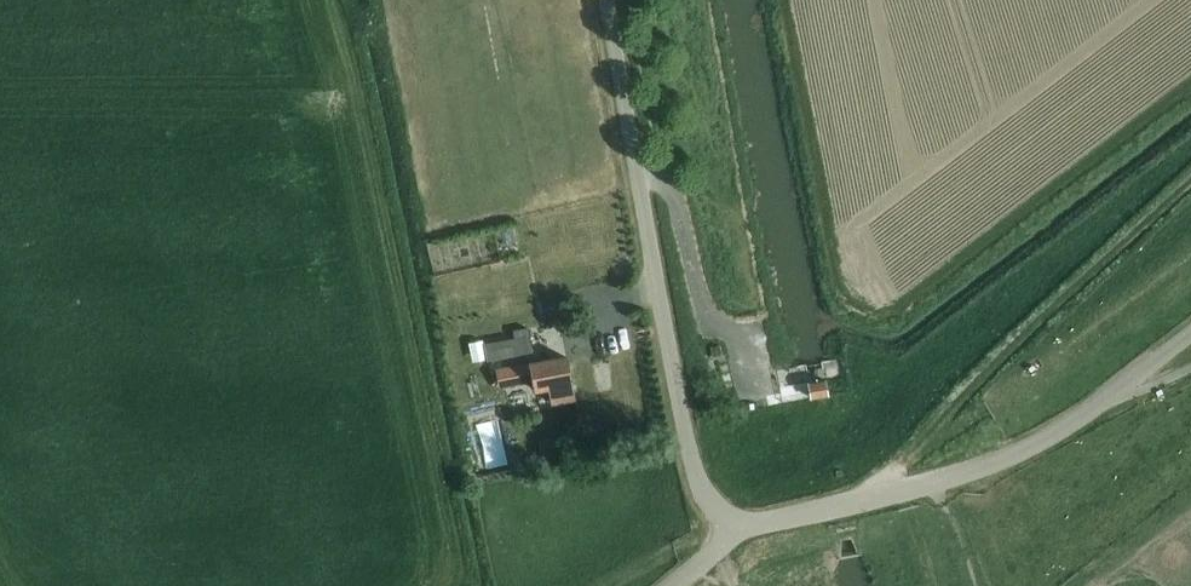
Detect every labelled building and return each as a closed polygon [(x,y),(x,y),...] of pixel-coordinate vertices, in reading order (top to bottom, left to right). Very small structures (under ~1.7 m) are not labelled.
[(517,243),(513,226),(502,228),(506,245),(517,243)] [(485,343),(487,356),(488,359),(533,350),(528,325),(513,328),(514,337),(485,343)] [(720,344),(711,346),(713,355),(722,353),(720,344)] [(553,401),(574,397),(566,356),(515,366),(496,369),(499,385),(518,382),(535,379),(537,388),(550,386),(553,401)] [(809,382),(811,396),(828,393),(825,379),(809,382)] [(556,440),(539,443),(543,462),(560,458),(556,440)] [(522,450),(511,453),(513,464),(525,462),(522,450)]
